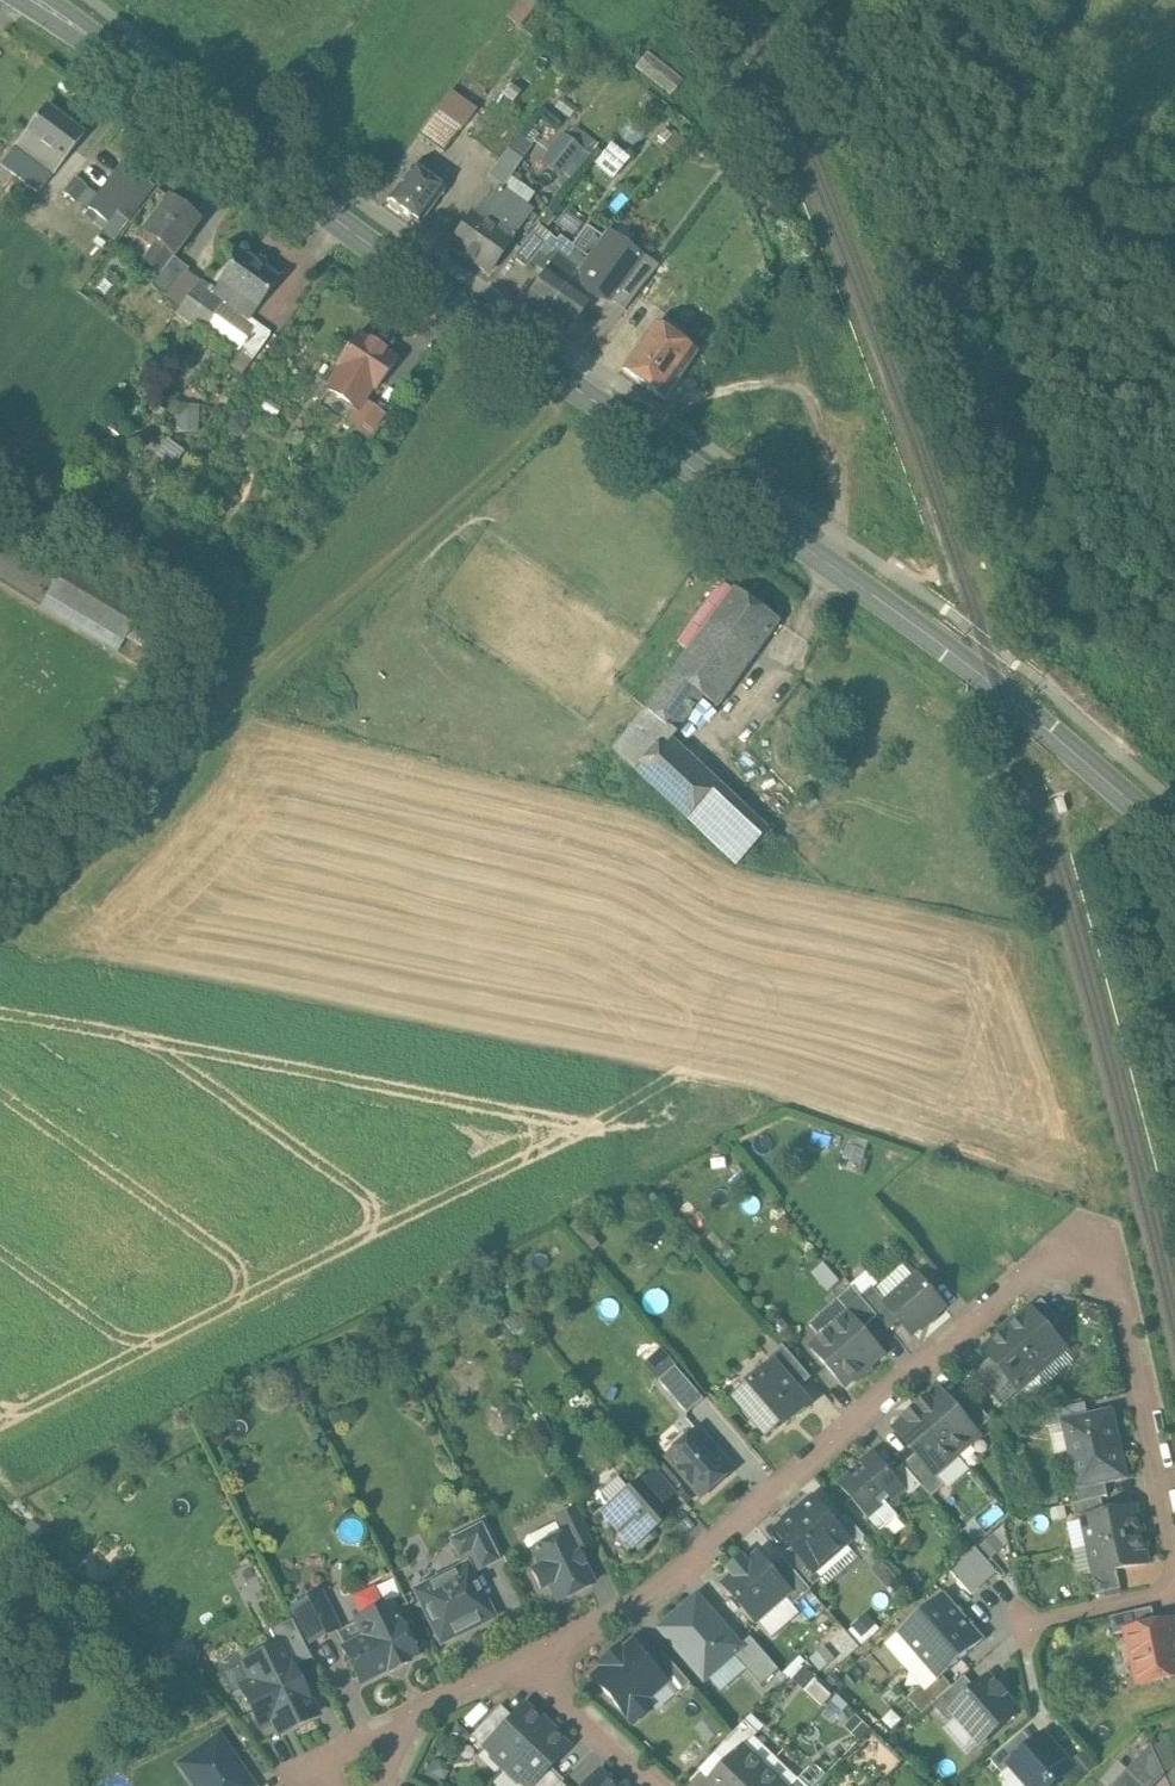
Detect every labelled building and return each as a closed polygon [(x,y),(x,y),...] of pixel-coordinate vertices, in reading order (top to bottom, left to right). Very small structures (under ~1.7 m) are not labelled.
[(507,15),(520,25),(536,4),(532,0),(519,0),(507,15)] [(685,79),(648,52),(638,66),(674,94),(685,79)] [(46,106),(25,135),(62,163),(83,134),(46,106)] [(462,129),(437,110),(419,134),(444,152),(462,129)] [(582,147),(564,132),(542,159),(560,174),(582,147)] [(62,163),(25,135),(15,147),(52,176),(62,163)] [(615,139),(598,161),(617,176),(634,155),(615,139)] [(509,147),(488,173),(502,185),(512,173),(513,174),(516,170),(514,169),(522,158),(509,147)] [(122,164),(88,209),(107,224),(115,213),(127,221),(153,187),(122,164)] [(420,171),(413,166),(388,198),(390,199),(389,204),(399,212),(404,210),(420,222),(444,189),(439,185),(444,178),(425,165),(420,171)] [(85,187),(74,178),(62,194),(74,202),(85,187)] [(202,222),(170,197),(142,234),(155,243),(171,256),(174,258),(202,222)] [(518,224),(485,201),(476,214),(474,212),(452,242),(490,269),(511,239),(509,237),(518,224)] [(586,225),(572,246),(583,254),(583,255),(586,257),(586,256),(587,257),(601,236),(586,225)] [(533,232),(513,256),(526,267),(530,262),(546,243),(533,232)] [(580,267),(547,313),(548,313),(548,314),(568,329),(597,288),(616,263),(633,275),(646,258),(626,244),(621,250),(602,236),(601,236),(587,257),(586,256),(586,257),(579,266),(580,267)] [(141,261),(140,263),(157,276),(171,256),(155,243),(141,261)] [(579,266),(546,243),(530,262),(544,272),(526,298),(547,313),(580,267),(579,266)] [(278,280),(241,251),(213,288),(204,300),(218,311),(224,303),(247,321),(278,280)] [(615,301),(614,302),(625,309),(658,265),(646,257),(633,275),(615,301)] [(157,276),(140,263),(141,261),(141,260),(132,271),(150,285),(157,276)] [(633,275),(616,263),(597,288),(615,301),(633,275)] [(200,279),(177,310),(195,324),(198,321),(201,316),(195,312),(204,300),(213,288),(200,279)] [(237,351),(255,325),(247,321),(224,303),(218,311),(204,300),(195,312),(201,316),(198,321),(237,351)] [(699,349),(659,321),(626,367),(665,396),(699,349)] [(270,336),(255,325),(237,351),(252,361),(270,336)] [(396,358),(358,332),(337,363),(341,366),(328,386),(357,406),(358,406),(363,398),(371,386),(376,389),(396,358)] [(252,361),(237,351),(231,361),(246,371),(252,361)] [(386,413),(363,398),(358,406),(357,406),(347,421),(370,437),(386,413)] [(181,431),(202,431),(203,403),(182,402),(181,431)] [(141,608),(65,562),(48,590),(105,624),(108,620),(127,631),(141,608)] [(780,621),(735,587),(709,621),(755,655),(780,621)] [(755,655),(709,621),(690,647),(645,707),(612,747),(636,768),(668,734),(670,735),(675,728),(676,729),(702,694),(717,705),(755,655)] [(678,638),(633,698),(645,707),(690,647),(678,638)] [(670,735),(668,734),(636,768),(689,817),(721,783),(670,735)] [(741,801),(721,783),(689,817),(709,836),(741,801)] [(1064,800),(1055,802),(1059,816),(1067,813),(1064,800)] [(768,826),(741,801),(709,836),(736,860),(768,826)] [(918,1274),(885,1301),(899,1317),(911,1332),(943,1304),(918,1274)] [(851,1312),(863,1326),(877,1314),(861,1295),(853,1286),(839,1298),(851,1312)] [(872,1286),(861,1295),(877,1314),(888,1327),(899,1317),(885,1301),(872,1286)] [(802,1307),(809,1318),(833,1303),(825,1292),(802,1307)] [(1030,1307),(1049,1329),(1060,1320),(1041,1298),(1030,1307)] [(1030,1307),(1007,1327),(1042,1367),(1065,1347),(1049,1329),(1030,1307)] [(811,1345),(844,1384),(883,1350),(863,1326),(851,1312),(838,1323),(833,1323),(824,1329),(823,1335),(811,1345)] [(991,1356),(1018,1387),(1042,1367),(1007,1327),(984,1347),(991,1356)] [(773,1362),(796,1389),(811,1377),(783,1343),(768,1356),(773,1362)] [(1018,1387),(991,1356),(973,1371),(1002,1405),(1020,1389),(1018,1387)] [(737,1395),(767,1430),(781,1418),(784,1422),(808,1402),(796,1389),(773,1362),(750,1382),(751,1383),(737,1395)] [(659,1379),(687,1411),(703,1398),(675,1365),(659,1379)] [(962,1384),(948,1397),(976,1429),(991,1417),(962,1384)] [(917,1405),(957,1452),(980,1433),(976,1429),(948,1397),(939,1386),(917,1405)] [(916,1451),(934,1472),(957,1452),(917,1405),(894,1425),(916,1451)] [(1078,1486),(1125,1476),(1111,1410),(1064,1420),(1078,1486)] [(692,1481),(703,1493),(732,1469),(721,1456),(721,1452),(715,1446),(712,1446),(697,1428),(668,1453),(681,1467),(680,1473),(687,1480),(692,1481)] [(903,1462),(921,1483),(931,1494),(944,1483),(934,1472),(916,1451),(903,1462)] [(841,1484),(867,1514),(903,1483),(892,1472),(876,1453),(841,1484)] [(892,1472),(903,1483),(910,1492),(921,1483),(903,1462),(892,1472)] [(657,1468),(646,1477),(665,1500),(676,1491),(657,1468)] [(620,1472),(602,1490),(612,1500),(630,1483),(620,1472)] [(644,1475),(600,1512),(631,1548),(652,1531),(648,1527),(661,1516),(659,1513),(669,1504),(665,1500),(646,1477),(644,1475)] [(814,1568),(849,1538),(812,1495),(776,1526),(792,1545),(813,1569),(814,1568)] [(1083,1516),(1104,1512),(1100,1496),(1073,1502),(1076,1517),(1083,1516)] [(1140,1533),(1134,1505),(1104,1512),(1083,1516),(1089,1544),(1140,1533)] [(595,1543),(577,1506),(555,1517),(563,1533),(568,1531),(578,1552),(595,1543)] [(464,1532),(482,1568),(500,1559),(482,1523),(464,1532)] [(551,1583),(559,1599),(593,1582),(578,1552),(568,1531),(563,1533),(533,1548),(542,1565),(532,1570),(541,1588),(551,1583)] [(416,1590),(442,1641),(493,1616),(472,1573),(482,1568),(464,1532),(449,1539),(463,1566),(416,1590)] [(1146,1562),(1140,1533),(1089,1544),(1095,1573),(1116,1568),(1146,1562)] [(783,1556),(808,1586),(821,1576),(814,1568),(813,1569),(792,1545),(781,1554),(783,1556)] [(723,1582),(756,1620),(785,1595),(791,1591),(770,1567),(757,1552),(746,1562),(741,1556),(729,1567),(734,1573),(723,1582)] [(770,1567),(791,1591),(785,1595),(793,1603),(810,1588),(808,1586),(783,1556),(770,1567)] [(980,1562),(949,1587),(976,1619),(1006,1594),(980,1562)] [(1119,1587),(1116,1568),(1095,1573),(1088,1574),(1092,1592),(1119,1587)] [(364,1609),(388,1600),(382,1585),(358,1594),(364,1609)] [(292,1607),(310,1643),(326,1635),(313,1610),(327,1603),(321,1592),(292,1607)] [(962,1616),(942,1592),(893,1634),(913,1658),(962,1616)] [(697,1596),(661,1627),(705,1677),(741,1646),(697,1596)] [(344,1648),(361,1682),(388,1668),(389,1670),(408,1661),(406,1659),(415,1655),(390,1603),(356,1620),(365,1638),(344,1648)] [(1156,1623),(1152,1606),(1110,1616),(1114,1633),(1127,1630),(1127,1629),(1156,1623)] [(982,1638),(962,1616),(913,1658),(933,1680),(982,1638)] [(1127,1629),(1127,1630),(1139,1683),(1174,1675),(1174,1637),(1171,1619),(1156,1623),(1127,1629)] [(593,1676),(632,1721),(652,1705),(647,1699),(667,1682),(649,1661),(632,1642),(621,1651),(618,1648),(602,1661),(605,1665),(593,1676)] [(316,1715),(281,1645),(246,1662),(255,1681),(242,1688),(260,1723),(273,1716),(280,1732),(316,1715)] [(662,1650),(649,1661),(667,1682),(678,1694),(691,1683),(662,1650)] [(825,1702),(837,1688),(799,1656),(787,1670),(825,1702)] [(951,1707),(975,1686),(963,1674),(932,1702),(949,1720),(957,1713),(951,1707)] [(981,1740),(1017,1709),(1003,1694),(1006,1692),(995,1680),(993,1682),(987,1675),(975,1686),(951,1707),(957,1713),(981,1740)] [(511,1717),(484,1744),(506,1766),(546,1726),(524,1704),(511,1717)] [(484,1744),(511,1717),(500,1705),(470,1735),(482,1747),(484,1744)] [(858,1713),(849,1725),(864,1737),(873,1726),(858,1713)] [(717,1751),(729,1763),(744,1746),(758,1734),(746,1721),(717,1751)] [(546,1726),(506,1766),(527,1785),(531,1785),(550,1766),(568,1748),(546,1726)] [(1010,1762),(1033,1742),(1022,1729),(990,1757),(1002,1770),(1010,1762)] [(175,1763),(191,1785),(258,1785),(220,1732),(175,1763)] [(1032,1785),(1048,1785),(1072,1765),(1043,1733),(1033,1742),(1010,1762),(1032,1785)] [(1164,1775),(1151,1744),(1110,1785),(1111,1785),(1153,1785),(1164,1775)] [(766,1768),(744,1746),(729,1763),(706,1785),(749,1785),(766,1768)] [(550,1766),(531,1785),(557,1785),(561,1782),(564,1779),(550,1766)] [(766,1768),(749,1785),(785,1785),(766,1768)] [(598,1772),(585,1785),(613,1785),(598,1772)]
